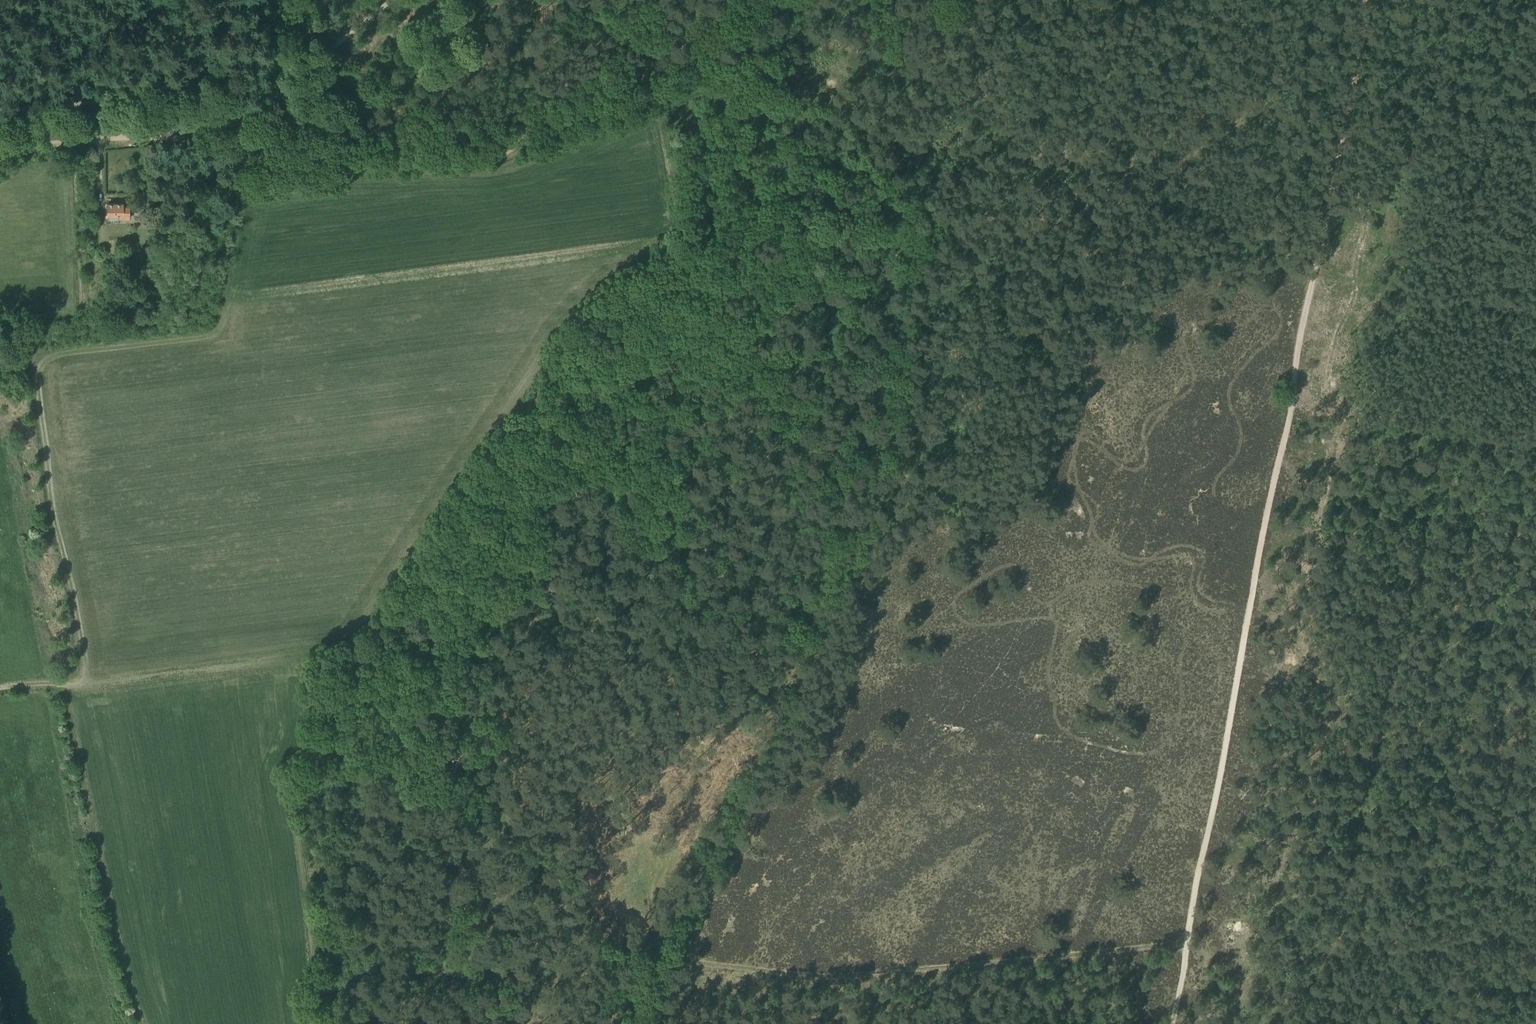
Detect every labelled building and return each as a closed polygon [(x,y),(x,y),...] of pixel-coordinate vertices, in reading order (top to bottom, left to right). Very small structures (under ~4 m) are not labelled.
[(122,218),(122,221),(131,221),(131,208),(124,208),(124,203),(107,203),(108,218),(122,218)] [(135,207),(136,217),(145,217),(144,207),(135,207)] [(1083,485),(1092,480),(1082,462),(1073,467),(1083,485)]
